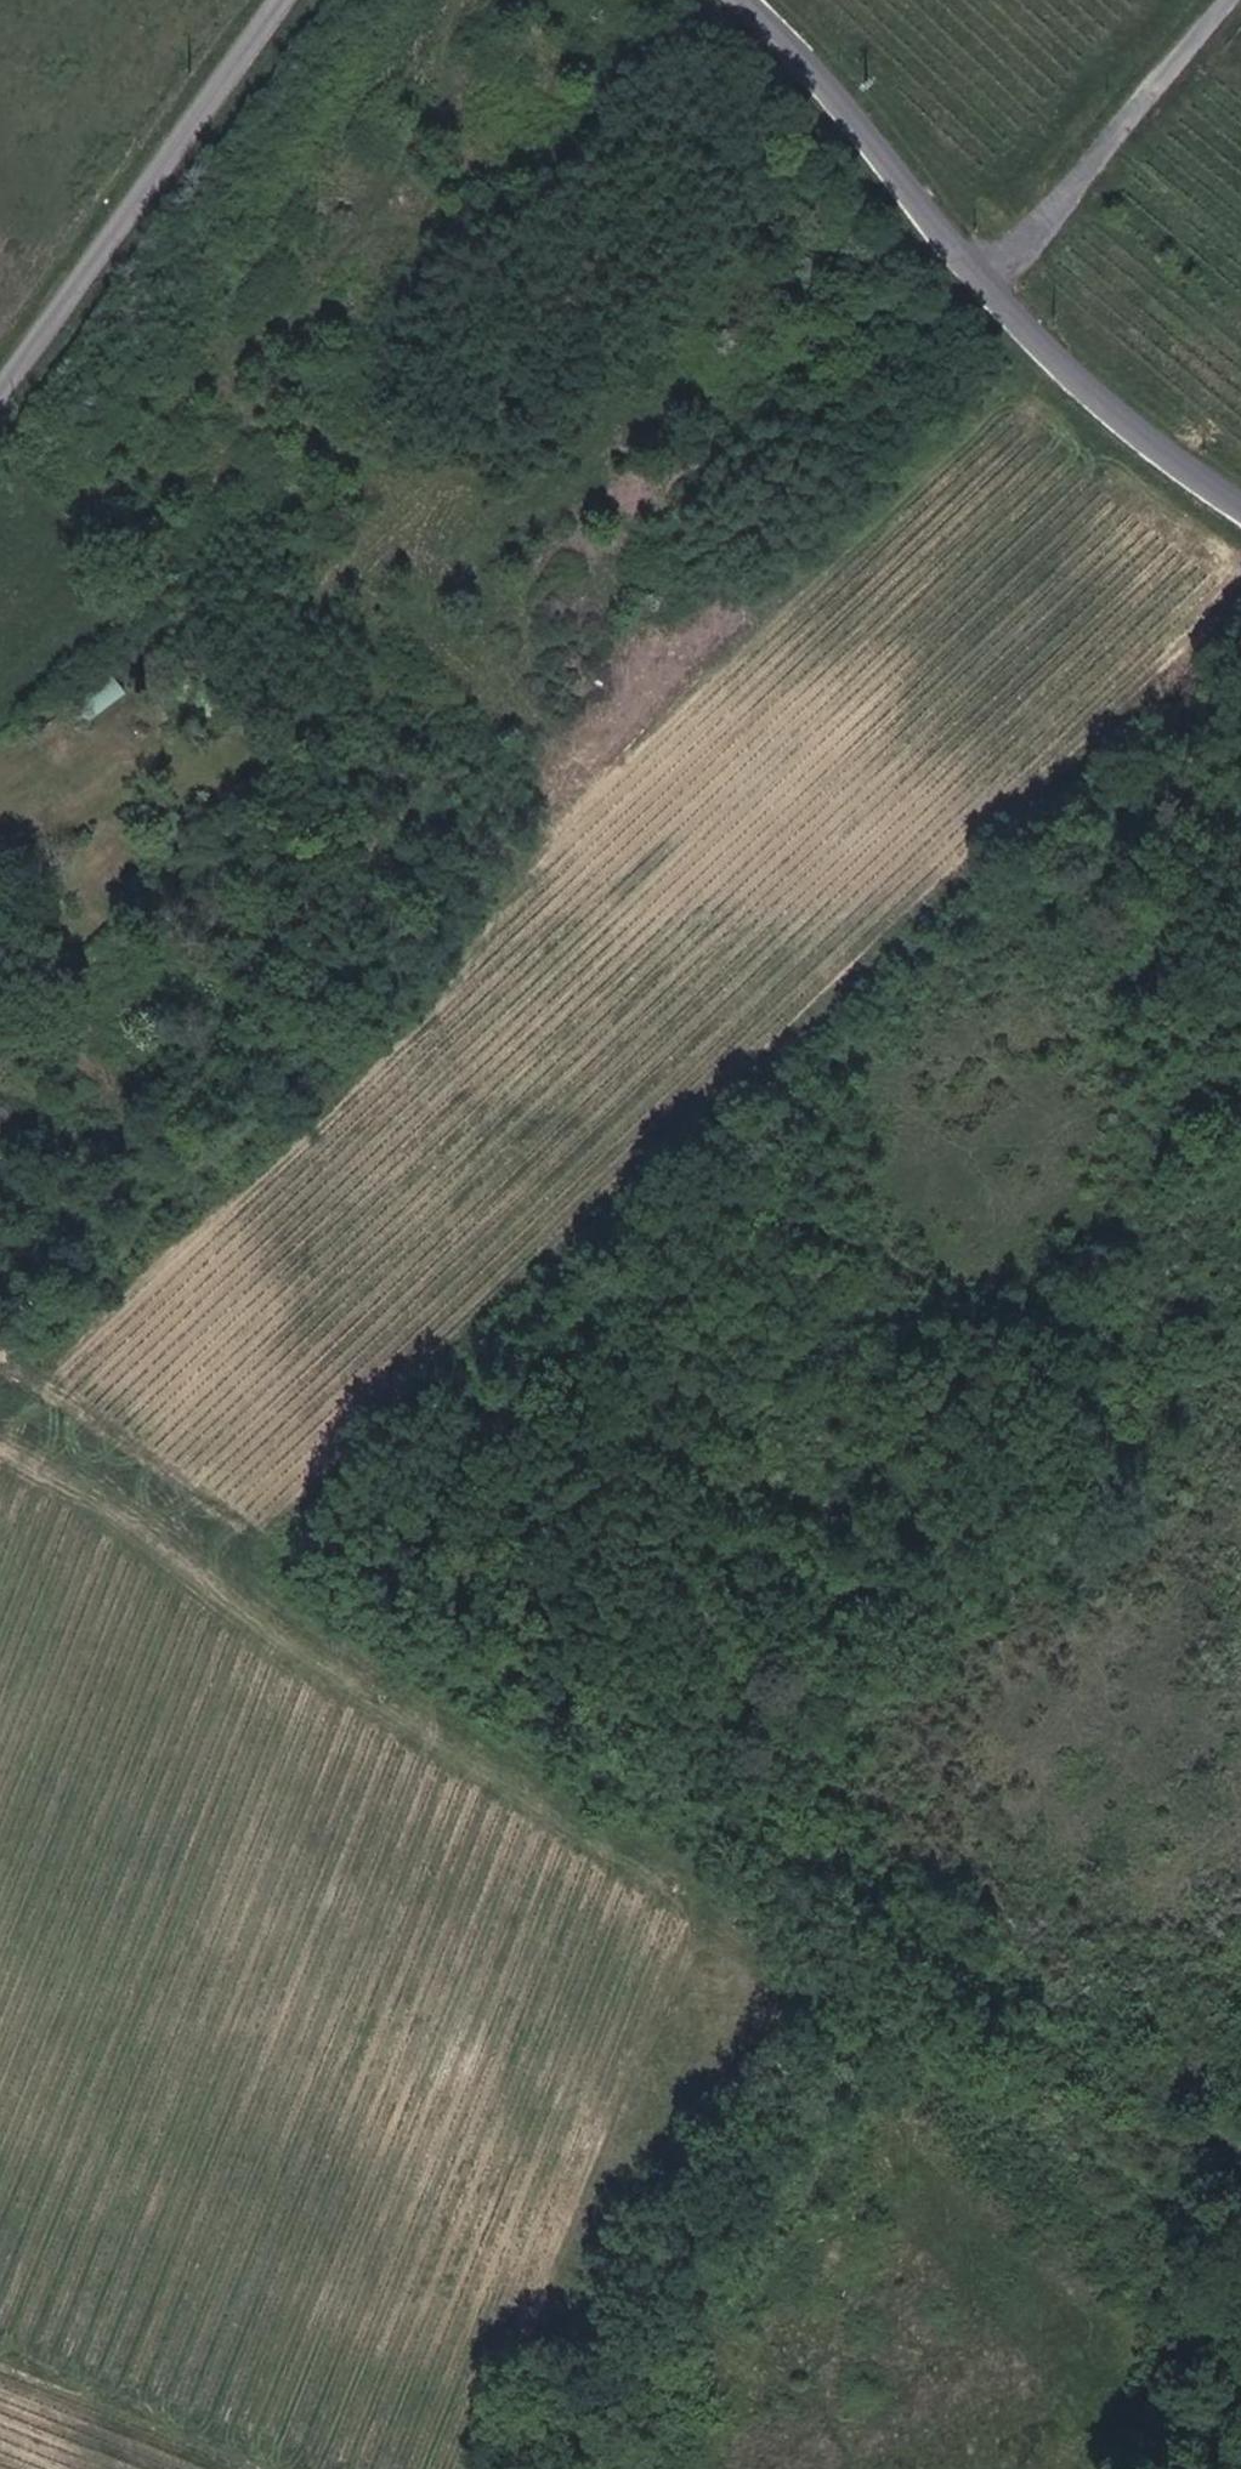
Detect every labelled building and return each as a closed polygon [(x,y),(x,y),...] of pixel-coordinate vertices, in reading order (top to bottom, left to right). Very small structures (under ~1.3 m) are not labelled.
[(90,667),(60,706),(88,727),(117,687),(90,667)]
